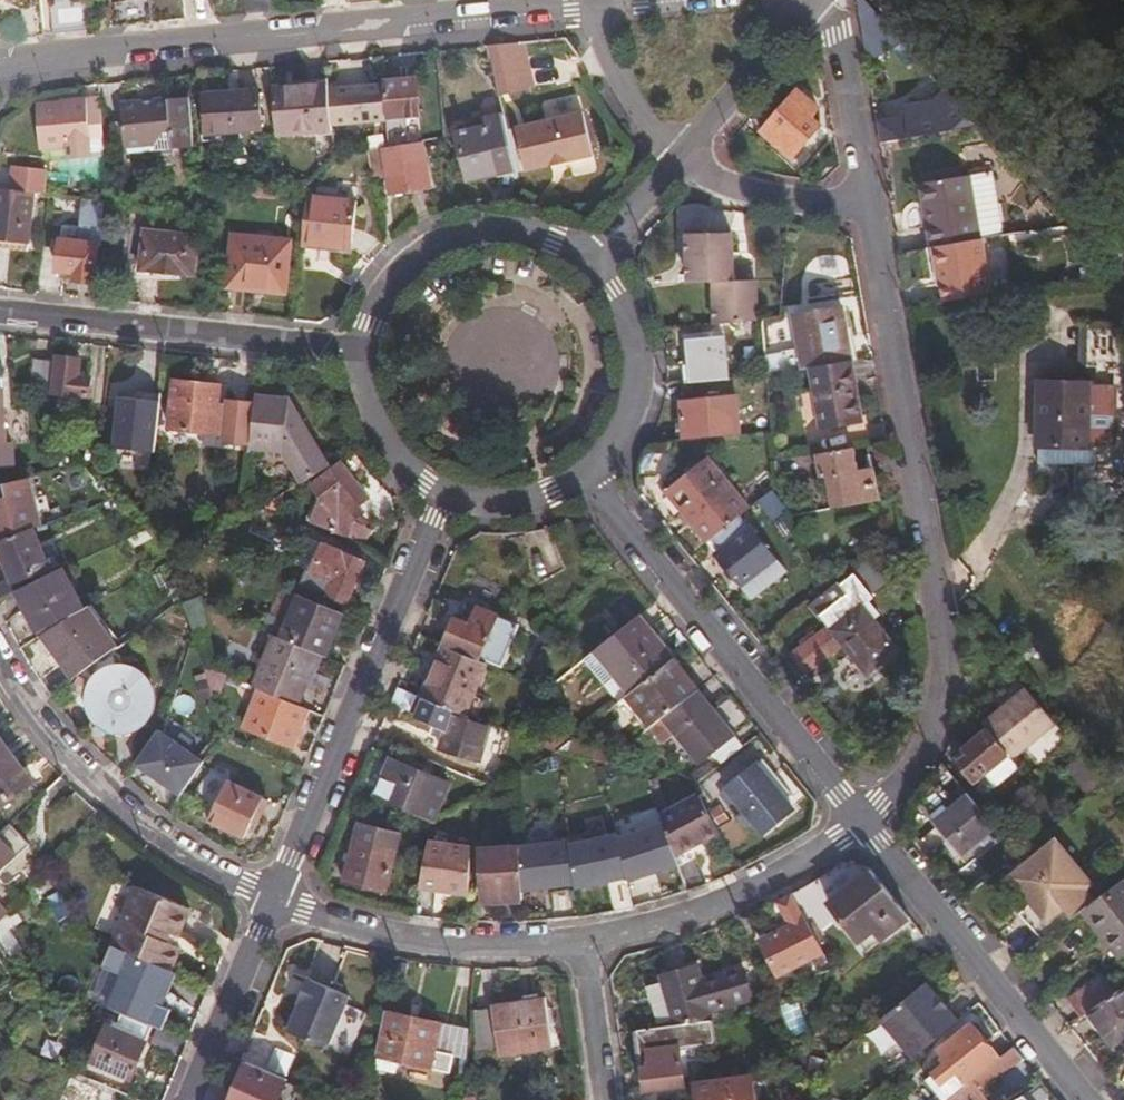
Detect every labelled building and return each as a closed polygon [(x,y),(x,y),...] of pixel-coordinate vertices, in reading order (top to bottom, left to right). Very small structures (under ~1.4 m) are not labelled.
[(102,0),(67,0),(72,31),(76,31),(108,28),(102,0)] [(145,24),(165,22),(161,0),(141,0),(145,24)] [(200,18),(198,0),(161,0),(165,22),(198,18),(200,18)] [(285,0),(263,0),(265,12),(286,10),(285,0)] [(29,11),(33,35),(36,34),(55,33),(48,3),(33,5),(29,11)] [(528,41),(492,44),(507,94),(539,85),(528,41)] [(423,76),(387,79),(391,114),(425,111),(423,76)] [(336,83),(278,91),(282,135),(340,127),(336,83)] [(212,131),(246,128),(267,127),(265,87),(210,91),(212,131)] [(821,108),(798,88),(763,131),(795,158),(822,126),(813,118),(821,108)] [(200,142),(196,95),(127,102),(130,143),(161,141),(162,146),(200,142)] [(107,124),(107,98),(93,99),(93,97),(84,97),(84,104),(42,106),(44,142),(70,140),(71,158),(95,157),(94,124),(107,124)] [(897,108),(898,120),(932,114),(930,103),(897,108)] [(529,171),(510,106),(489,112),(490,123),(466,131),(477,174),(508,168),(511,175),(529,171)] [(898,120),(881,123),(884,144),(961,131),(957,109),(932,114),(898,120)] [(592,111),(527,129),(538,172),(605,153),(592,111)] [(94,124),(95,157),(109,157),(107,124),(94,124)] [(246,137),(246,128),(212,131),(208,131),(209,141),(246,137)] [(441,185),(433,140),(401,144),(407,172),(411,192),(441,185)] [(401,144),(393,146),(381,147),(386,172),(407,172),(401,144)] [(290,159),(286,177),(300,178),(301,160),(290,159)] [(951,181),(971,177),(970,166),(949,169),(951,181)] [(22,167),(19,189),(38,192),(52,194),(55,172),(22,167)] [(985,239),(1002,237),(992,174),(971,177),(951,181),(923,185),(933,248),(985,239)] [(277,181),(261,180),(260,189),(276,190),(277,181)] [(0,186),(0,187),(0,238),(31,243),(38,192),(0,186)] [(353,195),(304,191),(299,239),(348,243),(353,195)] [(98,241),(102,241),(107,200),(79,197),(77,221),(60,218),(57,256),(73,257),(72,269),(95,272),(98,241)] [(155,222),(150,262),(200,268),(205,229),(211,229),(213,215),(167,216),(166,224),(155,222)] [(143,261),(150,262),(155,222),(149,221),(143,261)] [(293,235),(238,229),(231,279),(287,285),(293,235)] [(722,325),(764,318),(758,276),(738,278),(732,236),(690,240),(692,259),(700,258),(703,281),(716,281),(722,325)] [(994,295),(985,239),(933,248),(938,273),(943,272),(946,284),(949,302),(994,295)] [(700,258),(692,259),(694,282),(703,281),(700,258)] [(817,310),(853,360),(847,331),(842,305),(817,310)] [(853,360),(817,310),(799,314),(807,367),(814,366),(823,429),(851,426),(852,420),(861,418),(857,389),(853,360)] [(699,341),(704,383),(737,377),(732,337),(699,341)] [(84,352),(62,349),(56,384),(90,389),(92,369),(83,368),(84,352)] [(51,384),(55,355),(38,352),(34,382),(51,384)] [(288,451),(303,482),(333,465),(296,398),(259,391),(254,428),(257,401),(227,398),(226,406),(220,405),(223,380),(177,374),(171,421),(223,428),(222,437),(253,441),(253,444),(288,451)] [(27,452),(25,431),(15,432),(10,383),(0,375),(0,455),(27,452)] [(1094,383),(1042,382),(1043,444),(1093,444),(1094,383)] [(156,449),(162,401),(119,395),(113,444),(156,449)] [(683,416),(686,439),(744,432),(740,398),(690,405),(691,416),(683,416)] [(862,470),(857,443),(821,448),(828,480),(838,481),(842,508),(881,502),(874,469),(862,470)] [(363,534),(370,519),(354,512),(362,505),(355,498),(366,488),(351,476),(366,467),(356,450),(333,465),(334,467),(312,484),(319,493),(311,510),(363,534)] [(523,460),(507,462),(508,473),(524,471),(523,460)] [(791,573),(745,515),(751,510),(713,460),(673,491),(710,540),(716,536),(724,549),(720,553),(757,599),(791,573)] [(0,493),(0,535),(38,522),(31,503),(17,506),(11,491),(0,493)] [(275,512),(269,525),(286,533),(292,519),(275,512)] [(38,522),(0,535),(14,568),(0,574),(0,591),(22,581),(18,573),(52,559),(38,522)] [(312,562),(305,578),(345,594),(353,576),(360,579),(369,558),(350,549),(350,547),(326,537),(316,563),(312,562)] [(866,587),(879,584),(884,578),(867,557),(853,570),(866,587)] [(158,682),(150,668),(134,660),(136,652),(122,644),(93,603),(62,562),(33,576),(40,590),(29,595),(46,628),(79,675),(113,650),(115,656),(122,660),(112,663),(101,673),(95,688),(96,702),(104,714),(100,724),(112,732),(121,722),(131,723),(146,717),(158,699),(158,682)] [(789,652),(793,657),(789,660),(802,676),(842,644),(866,675),(898,650),(871,616),(876,612),(867,599),(873,594),(866,587),(853,570),(827,589),(828,593),(812,607),(824,624),(789,652)] [(33,576),(22,581),(29,595),(40,590),(33,576)] [(323,648),(328,650),(346,609),(304,590),(286,632),(280,630),(260,681),(263,682),(246,721),(298,743),(314,703),(303,699),(323,648)] [(525,624),(483,606),(476,625),(460,619),(451,641),(509,666),(525,624)] [(731,734),(696,689),(674,661),(675,660),(642,615),(597,650),(616,675),(631,694),(626,697),(648,725),(661,715),(696,761),(731,734)] [(965,704),(985,728),(991,735),(957,762),(978,788),(1012,763),(1057,728),(972,623),(971,668),(971,675),(965,704)] [(491,662),(454,648),(448,662),(443,660),(430,693),(433,695),(463,708),(470,711),(491,662)] [(616,675),(597,650),(586,658),(606,684),(616,675)] [(208,694),(219,685),(215,674),(202,676),(208,694)] [(430,693),(404,683),(397,698),(396,700),(425,712),(433,695),(430,693)] [(479,715),(470,711),(463,708),(440,764),(471,777),(474,769),(479,772),(483,762),(478,760),(483,747),(490,750),(497,730),(476,722),(479,715)] [(215,758),(167,729),(141,763),(188,795),(215,758)] [(558,748),(557,736),(541,729),(537,739),(558,748)] [(572,742),(557,736),(558,748),(559,752),(572,742)] [(616,750),(575,739),(572,742),(559,752),(564,750),(606,761),(616,750)] [(29,781),(0,743),(0,804),(29,781)] [(763,755),(721,789),(750,827),(757,823),(764,831),(793,807),(783,794),(789,789),(763,755)] [(379,797),(436,823),(451,784),(394,761),(379,797)] [(275,795),(236,777),(216,820),(254,838),(275,795)] [(994,823),(970,793),(934,823),(957,852),(994,823)] [(721,830),(703,795),(663,816),(676,853),(721,830)] [(404,821),(368,807),(345,874),(383,888),(404,821)] [(13,816),(0,827),(0,872),(23,850),(17,842),(28,831),(13,816)] [(643,833),(571,848),(575,874),(600,869),(602,877),(611,876),(613,889),(653,880),(643,833)] [(483,843),(436,836),(429,887),(475,894),(483,843)] [(1083,906),(1087,903),(1077,890),(1085,883),(1055,843),(1016,873),(1034,896),(1019,907),(1042,935),(1056,924),(1058,926),(1083,906)] [(489,899),(525,898),(525,886),(525,863),(524,845),(488,846),(489,899)] [(525,863),(525,886),(538,887),(538,863),(525,863)] [(670,898),(689,891),(679,863),(659,869),(670,898)] [(46,865),(33,880),(41,887),(55,876),(46,865)] [(872,869),(845,865),(796,895),(774,906),(781,919),(787,916),(792,925),(765,939),(784,976),(818,958),(814,948),(824,942),(814,925),(835,908),(868,952),(912,918),(872,869)] [(1087,903),(1083,906),(1096,922),(1101,918),(1123,946),(1123,873),(1087,903)] [(118,937),(177,964),(185,942),(177,939),(195,901),(143,878),(118,937)] [(8,906),(11,903),(0,892),(0,915),(8,906)] [(8,906),(0,915),(0,928),(5,935),(19,955),(27,948),(14,923),(19,916),(8,906)] [(1123,952),(1123,946),(1101,918),(1096,922),(1121,954),(1123,952)] [(692,960),(651,973),(671,1026),(749,1005),(739,968),(697,979),(692,960)] [(353,991),(310,970),(299,995),(303,996),(292,1026),(331,1045),(353,991)] [(1096,971),(1066,995),(1079,1012),(1109,987),(1096,971)] [(928,983),(882,1018),(913,1060),(960,1024),(928,983)] [(1091,1009),(1114,1041),(1123,1035),(1123,986),(1091,1009)] [(546,998),(493,1006),(497,1053),(551,1047),(546,998)] [(783,1034),(802,1034),(801,1003),(782,1004),(783,1034)] [(493,1006),(482,1007),(480,1054),(497,1053),(493,1006)] [(116,1023),(150,1037),(157,1022),(121,1007),(116,1023)] [(442,1021),(391,1008),(379,1053),(431,1066),(434,1060),(448,1063),(455,1029),(441,1025),(442,1021)] [(134,1073),(150,1037),(116,1023),(111,1021),(95,1056),(134,1073)] [(671,1026),(665,1027),(629,1033),(638,1091),(674,1085),(668,1048),(703,1044),(699,1022),(671,1026)] [(964,1088),(962,1086),(992,1062),(968,1032),(940,1054),(947,1065),(926,1082),(938,1099),(975,1099),(1024,1060),(1015,1047),(964,1088)] [(817,1036),(799,1043),(806,1061),(809,1067),(817,1036)] [(293,1077),(246,1057),(241,1070),(229,1099),(284,1099),(293,1077)] [(115,1093),(118,1084),(74,1065),(70,1074),(115,1093)] [(115,1093),(70,1074),(60,1099),(112,1099),(115,1093)] [(694,1083),(697,1099),(754,1099),(751,1075),(694,1083)] [(1027,1089),(1013,1099),(1036,1099),(1027,1089)]
